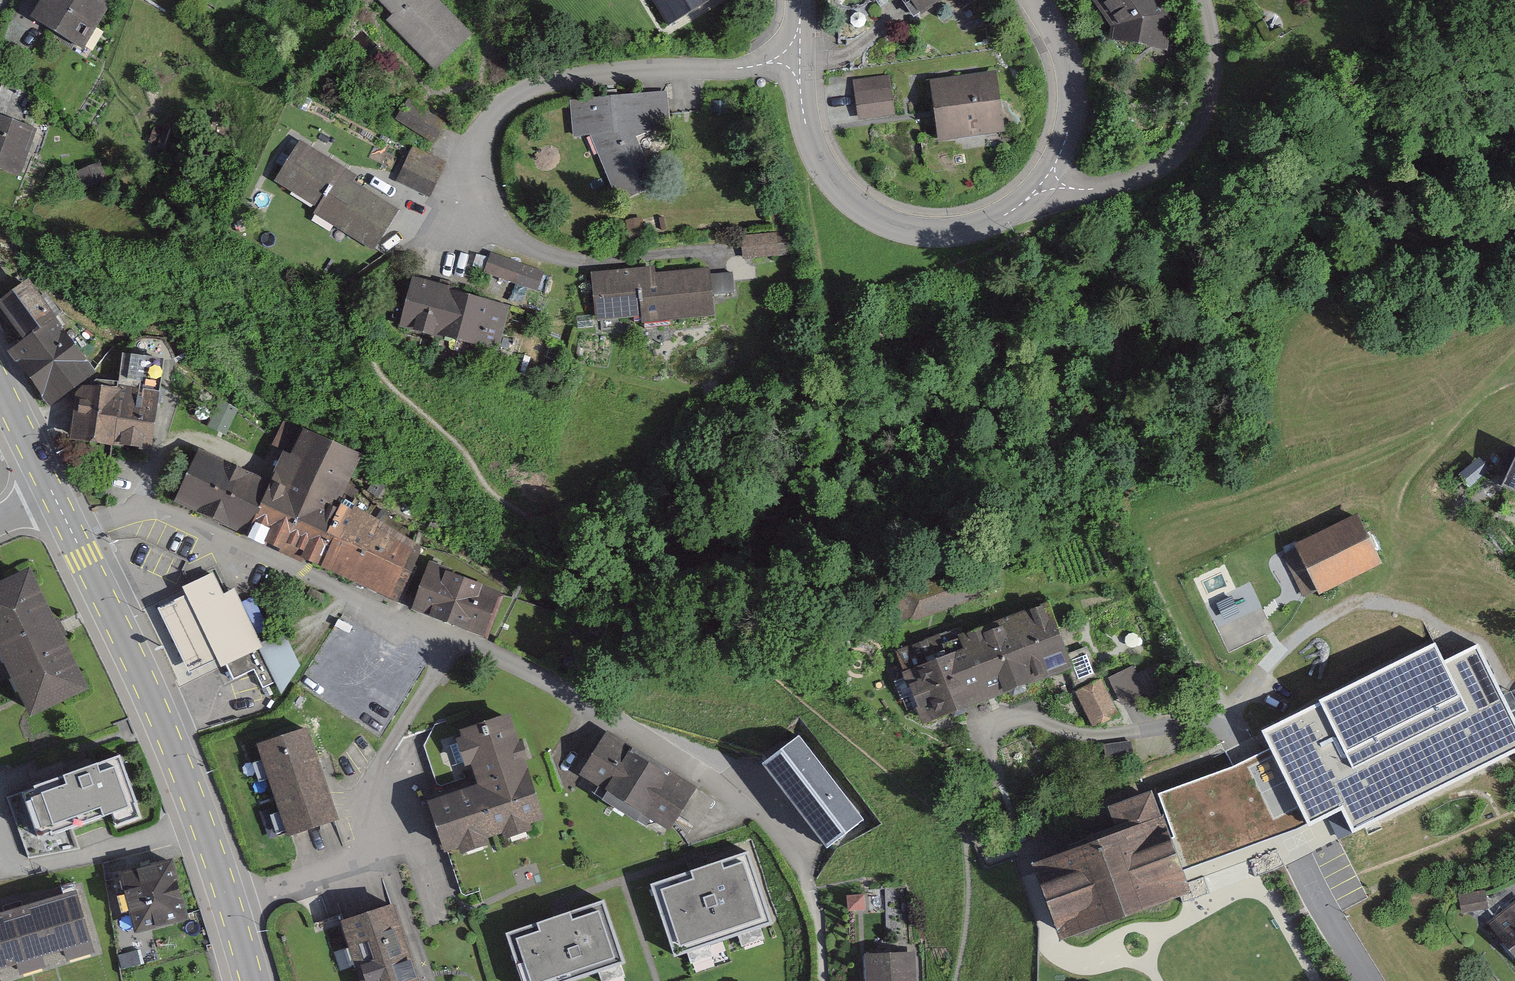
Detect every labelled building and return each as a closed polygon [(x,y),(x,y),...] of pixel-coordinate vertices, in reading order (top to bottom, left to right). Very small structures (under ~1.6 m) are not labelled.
[(33,19),(85,49),(111,3),(106,0),(44,0),(33,19)] [(445,0),(377,0),(375,2),(441,74),(480,38),(445,0)] [(672,15),(697,0),(663,0),(672,15)] [(923,18),(948,0),(910,0),(923,18)] [(1162,0),(1108,0),(1094,12),(1144,71),(1189,32),(1162,0)] [(999,71),(937,80),(946,147),(1009,138),(999,71)] [(895,75),(860,82),(868,120),(902,113),(895,75)] [(676,88),(581,100),(585,137),(597,136),(623,196),(663,184),(647,130),(681,125),(676,88)] [(23,177),(39,130),(0,117),(0,169),(23,177)] [(358,176),(301,141),(275,183),(317,208),(315,216),(373,252),(397,212),(353,185),(358,176)] [(443,166),(421,158),(412,185),(434,193),(443,166)] [(107,160),(85,168),(93,189),(115,181),(107,160)] [(750,235),(752,260),(798,256),(796,231),(750,235)] [(547,272),(492,255),(486,274),(541,291),(547,272)] [(601,275),(603,330),(727,324),(724,270),(601,275)] [(470,299),(414,280),(400,330),(456,346),(498,352),(510,309),(470,299)] [(0,303),(0,309),(23,341),(10,351),(49,407),(94,378),(97,375),(28,284),(0,303)] [(169,360),(129,357),(127,382),(94,378),(122,441),(163,447),(169,360)] [(122,441),(94,378),(81,433),(122,441)] [(362,456),(302,432),(290,455),(283,453),(271,483),(246,538),(319,569),(341,508),(362,456)] [(271,483),(207,447),(182,499),(246,538),(271,483)] [(1502,488),(1514,494),(1514,460),(1502,488)] [(353,585),(381,526),(354,509),(352,514),(341,508),(319,569),(353,585)] [(1356,516),(1296,546),(1296,551),(1284,557),(1303,599),(1316,593),(1320,597),(1382,566),(1356,516)] [(422,550),(381,526),(353,585),(397,605),(422,550)] [(184,583),(189,594),(168,604),(160,607),(194,679),(200,677),(229,663),(239,683),(254,676),(261,673),(270,690),(281,685),(292,693),(312,669),(292,628),(272,638),(244,578),(234,582),(226,564),(184,583)] [(505,595),(431,565),(413,610),(487,640),(505,595)] [(0,588),(0,660),(30,722),(89,693),(30,574),(0,588)] [(1048,605),(992,624),(1016,694),(1073,672),(1048,605)] [(898,656),(923,726),(1016,694),(992,624),(898,656)] [(1256,738),(1260,747),(1265,755),(1276,772),(1280,778),(1293,803),(1307,829),(1309,836),(1343,822),(1352,846),(1514,766),(1514,721),(1478,650),(1443,667),(1435,651),(1369,684),(1256,738)] [(1133,668),(1106,681),(1119,708),(1145,696),(1148,703),(1174,691),(1161,665),(1137,676),(1133,668)] [(1120,715),(1101,680),(1076,693),(1094,728),(1120,715)] [(528,718),(466,736),(485,790),(433,805),(452,861),(566,824),(528,718)] [(326,730),(263,748),(291,840),(354,821),(326,730)] [(800,732),(756,767),(828,857),(872,823),(800,732)] [(707,797),(620,734),(593,779),(686,833),(707,797)] [(1130,741),(1103,744),(1104,757),(1131,755),(1130,741)] [(1232,770),(1155,800),(1184,873),(1307,829),(1293,803),(1280,778),(1276,772),(1265,755),(1232,770)] [(121,762),(22,797),(39,845),(112,819),(117,832),(142,823),(121,762)] [(1116,831),(1026,861),(1059,943),(1125,931),(1191,897),(1184,873),(1168,837),(1155,800),(1153,795),(1108,812),(1116,831)] [(763,850),(648,887),(673,963),(699,955),(703,968),(731,959),(726,945),(751,937),(756,952),(780,944),(775,928),(787,924),(763,850)] [(186,862),(124,880),(141,940),(203,922),(186,862)] [(1485,891),(1457,896),(1461,914),(1488,909),(1485,891)] [(0,914),(0,965),(88,940),(74,893),(0,914)] [(864,895),(847,896),(848,912),(865,911),(864,895)] [(346,923),(363,980),(440,980),(417,902),(346,923)] [(509,940),(523,980),(587,980),(612,973),(615,980),(638,980),(643,979),(638,964),(646,961),(629,907),(622,903),(509,940)] [(1489,927),(1514,958),(1514,905),(1489,927)] [(869,957),(870,980),(915,980),(914,955),(869,957)]
